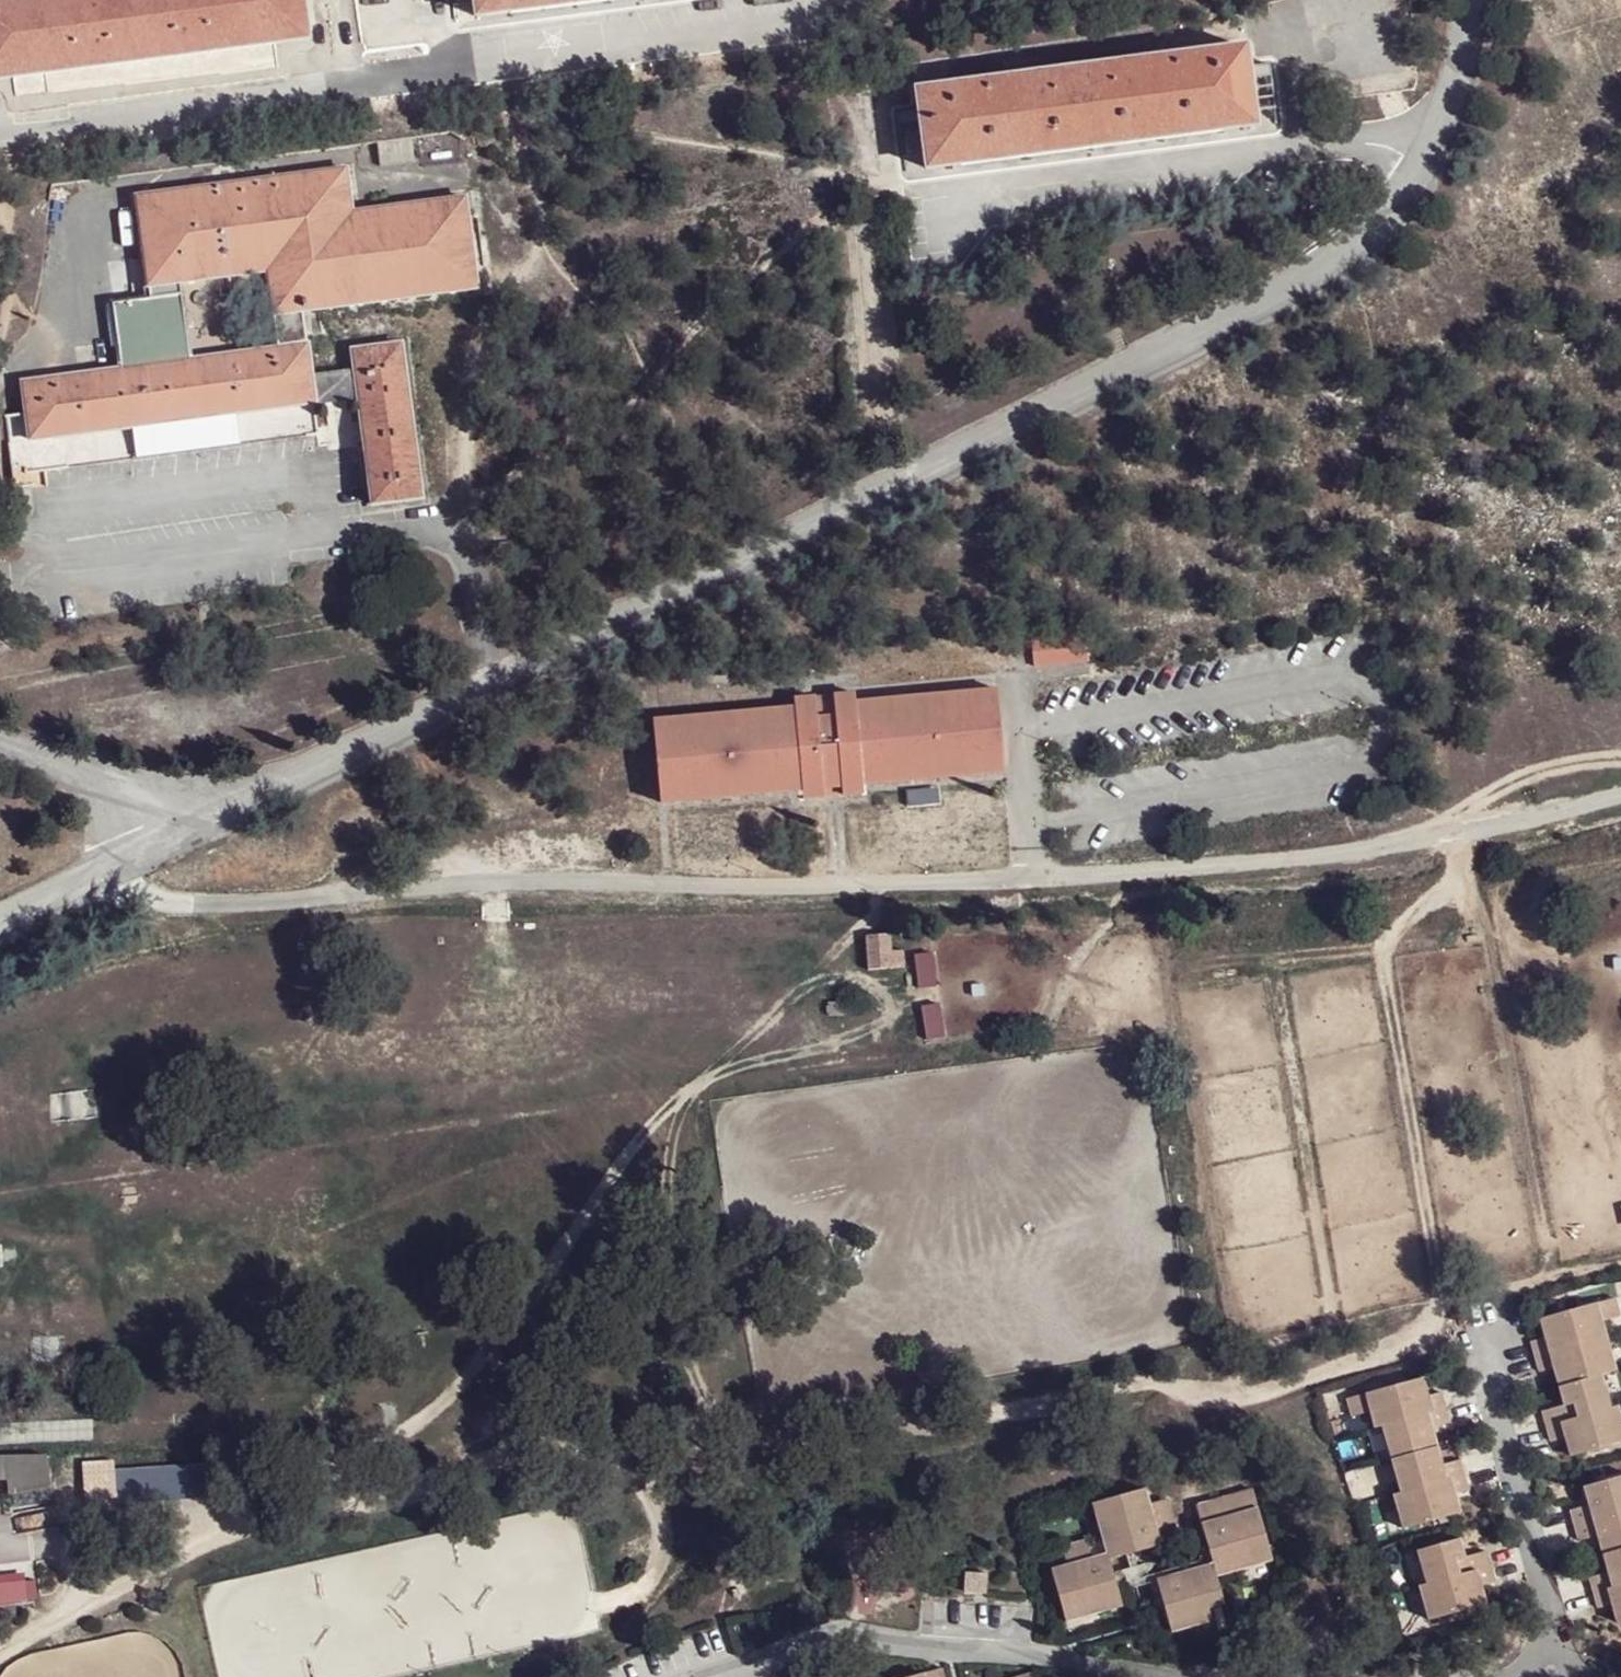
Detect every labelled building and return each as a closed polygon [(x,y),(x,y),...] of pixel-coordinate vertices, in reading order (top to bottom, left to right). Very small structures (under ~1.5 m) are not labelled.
[(0,13),(0,106),(303,67),(297,0),(223,0),(225,6),(60,25),(60,6),(0,13)] [(497,48),(833,13),(832,0),(489,0),(497,48)] [(989,84),(920,90),(931,187),(1270,156),(1260,52),(1198,60),(1202,79),(988,97),(989,84)] [(360,226),(352,188),(361,223),(353,186),(126,213),(132,312),(88,318),(102,396),(5,406),(14,485),(326,449),(347,534),(439,525),(420,359),(341,372),(341,390),(312,395),(308,345),(486,322),(473,214),(360,226)] [(1082,635),(1029,640),(1031,672),(1085,667),(1082,635)] [(793,713),(649,726),(657,817),(801,805),(801,806),(1004,789),(996,694),(853,706),(852,698),(792,703),(793,713)] [(889,953),(889,936),(865,936),(865,972),(902,972),(902,953),(889,953)] [(916,991),(935,990),(932,956),(913,957),(916,991)] [(926,1041),(942,1039),(938,1006),(922,1008),(926,1041)] [(1558,1317),(1563,1339),(1545,1344),(1556,1381),(1566,1379),(1576,1414),(1555,1419),(1565,1453),(1589,1446),(1593,1462),(1620,1454),(1620,1298),(1558,1317)] [(1369,1398),(1373,1419),(1389,1419),(1412,1521),(1492,1503),(1482,1460),(1462,1464),(1455,1433),(1479,1428),(1470,1388),(1449,1393),(1446,1381),(1369,1398)] [(0,1430),(0,1474),(10,1473),(9,1497),(63,1488),(51,1421),(0,1430)] [(117,1506),(216,1500),(214,1458),(114,1464),(117,1506)] [(1102,1492),(1119,1550),(1166,1542),(1168,1530),(1186,1528),(1179,1494),(1158,1498),(1154,1478),(1102,1492)] [(1263,1484),(1209,1498),(1229,1557),(1230,1566),(1278,1558),(1263,1484)] [(1600,1493),(1604,1510),(1592,1512),(1601,1552),(1612,1550),(1617,1575),(1606,1577),(1614,1610),(1620,1608),(1620,1488),(1600,1493)] [(1569,1502),(1576,1535),(1595,1530),(1588,1498),(1569,1502)] [(1135,1604),(1119,1550),(1101,1551),(1101,1532),(1072,1540),(1070,1563),(1059,1562),(1073,1618),(1135,1604)] [(1487,1553),(1483,1537),(1441,1550),(1448,1583),(1442,1585),(1448,1612),(1502,1600),(1497,1582),(1512,1578),(1505,1549),(1487,1553)] [(1168,1572),(1184,1626),(1225,1618),(1223,1600),(1237,1599),(1230,1566),(1168,1572)] [(957,1662),(898,1676),(960,1676),(957,1662)]
